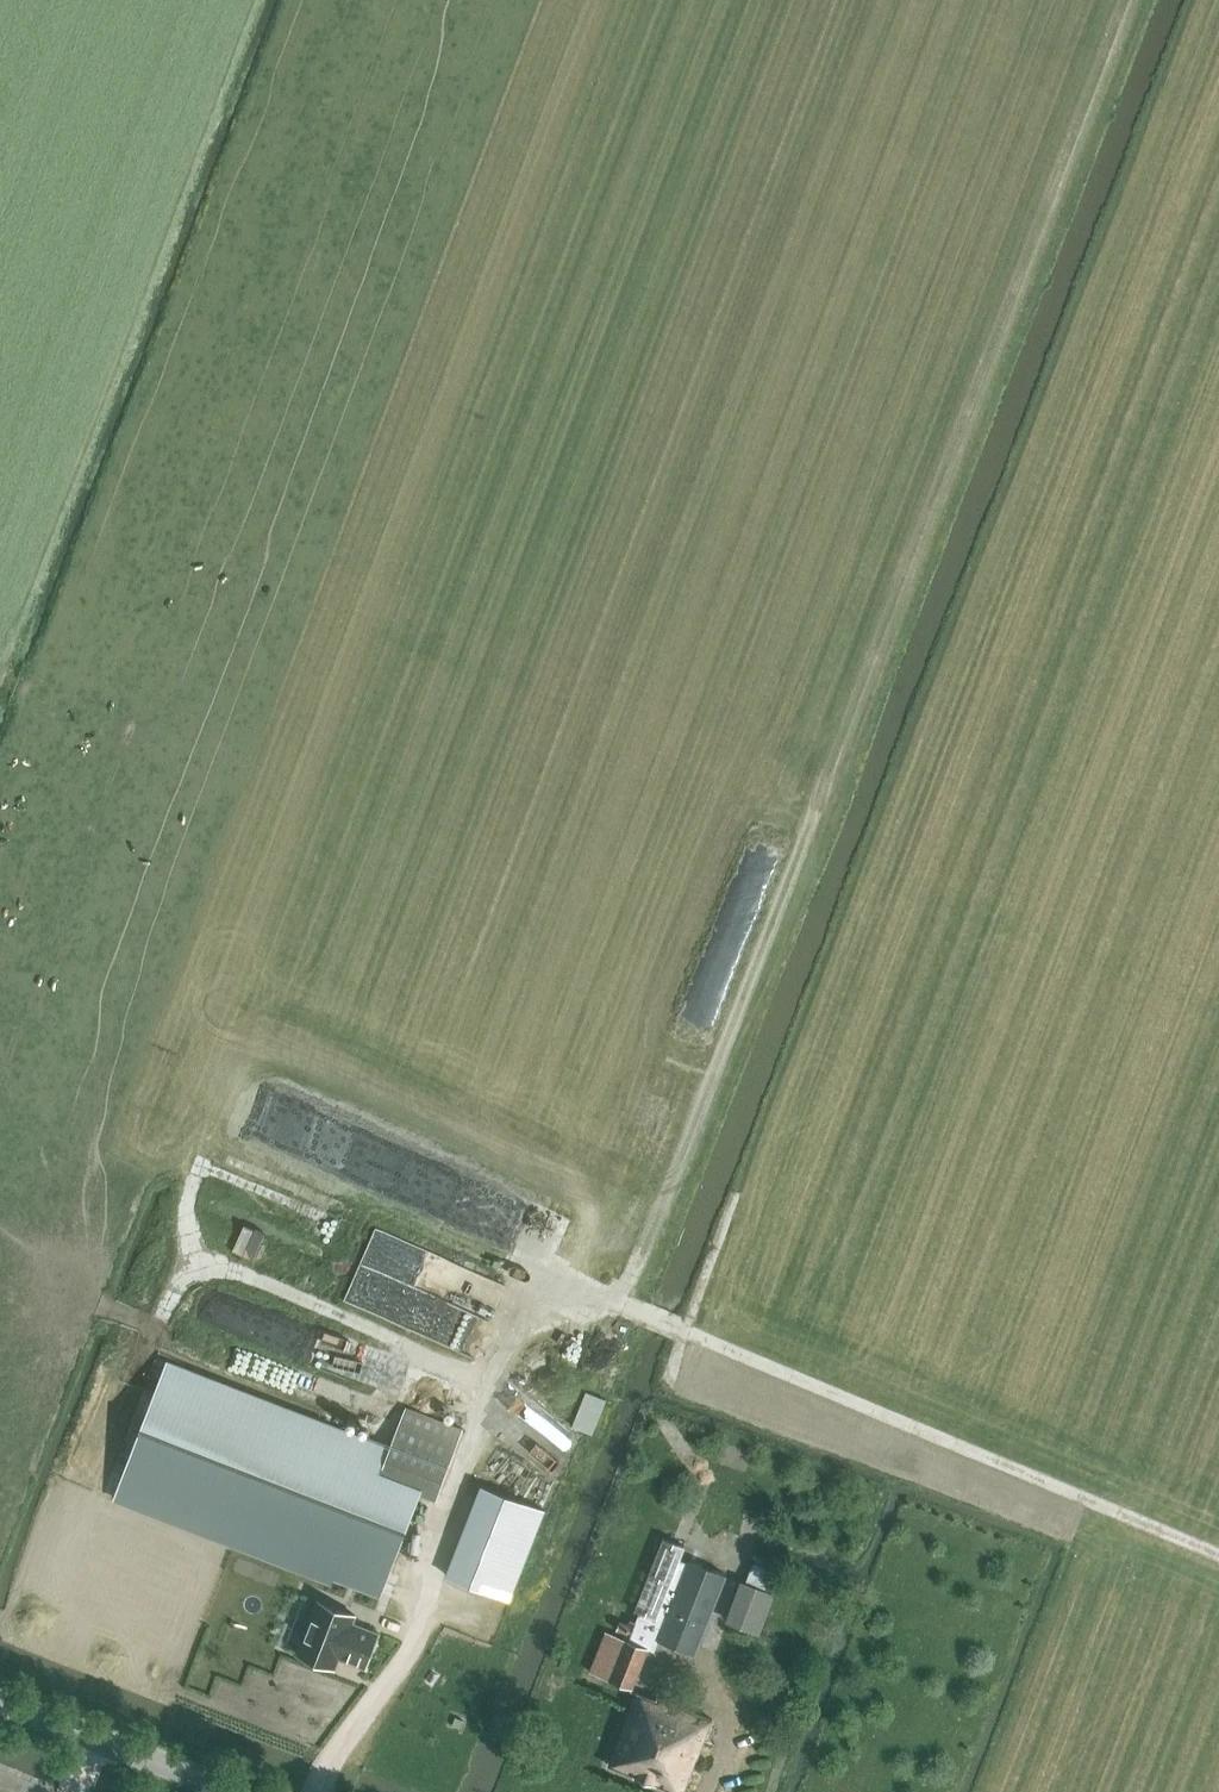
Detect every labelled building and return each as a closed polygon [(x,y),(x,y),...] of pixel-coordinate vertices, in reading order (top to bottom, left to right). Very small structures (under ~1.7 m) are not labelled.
[(167,1363),(115,1497),(332,1581),(334,1576),(340,1563),(387,1581),(421,1493),(437,1499),(463,1429),(407,1408),(391,1449),(167,1363)] [(545,1510),(483,1486),(448,1575),(510,1599),(545,1510)] [(686,1546),(664,1537),(636,1609),(640,1611),(637,1620),(632,1618),(630,1624),(621,1620),(617,1629),(626,1633),(625,1637),(607,1630),(591,1671),(633,1687),(649,1648),(656,1651),(661,1639),(696,1653),(727,1574),(689,1559),(689,1561),(681,1558),(686,1546)] [(781,1564),(769,1559),(767,1566),(754,1562),(747,1582),(770,1591),(781,1564)] [(356,1615),(319,1600),(298,1653),(336,1668),(340,1657),(367,1667),(380,1633),(353,1623),(356,1615)] [(660,1697),(658,1701),(638,1693),(609,1765),(675,1791),(684,1791),(714,1719),(660,1697)]
